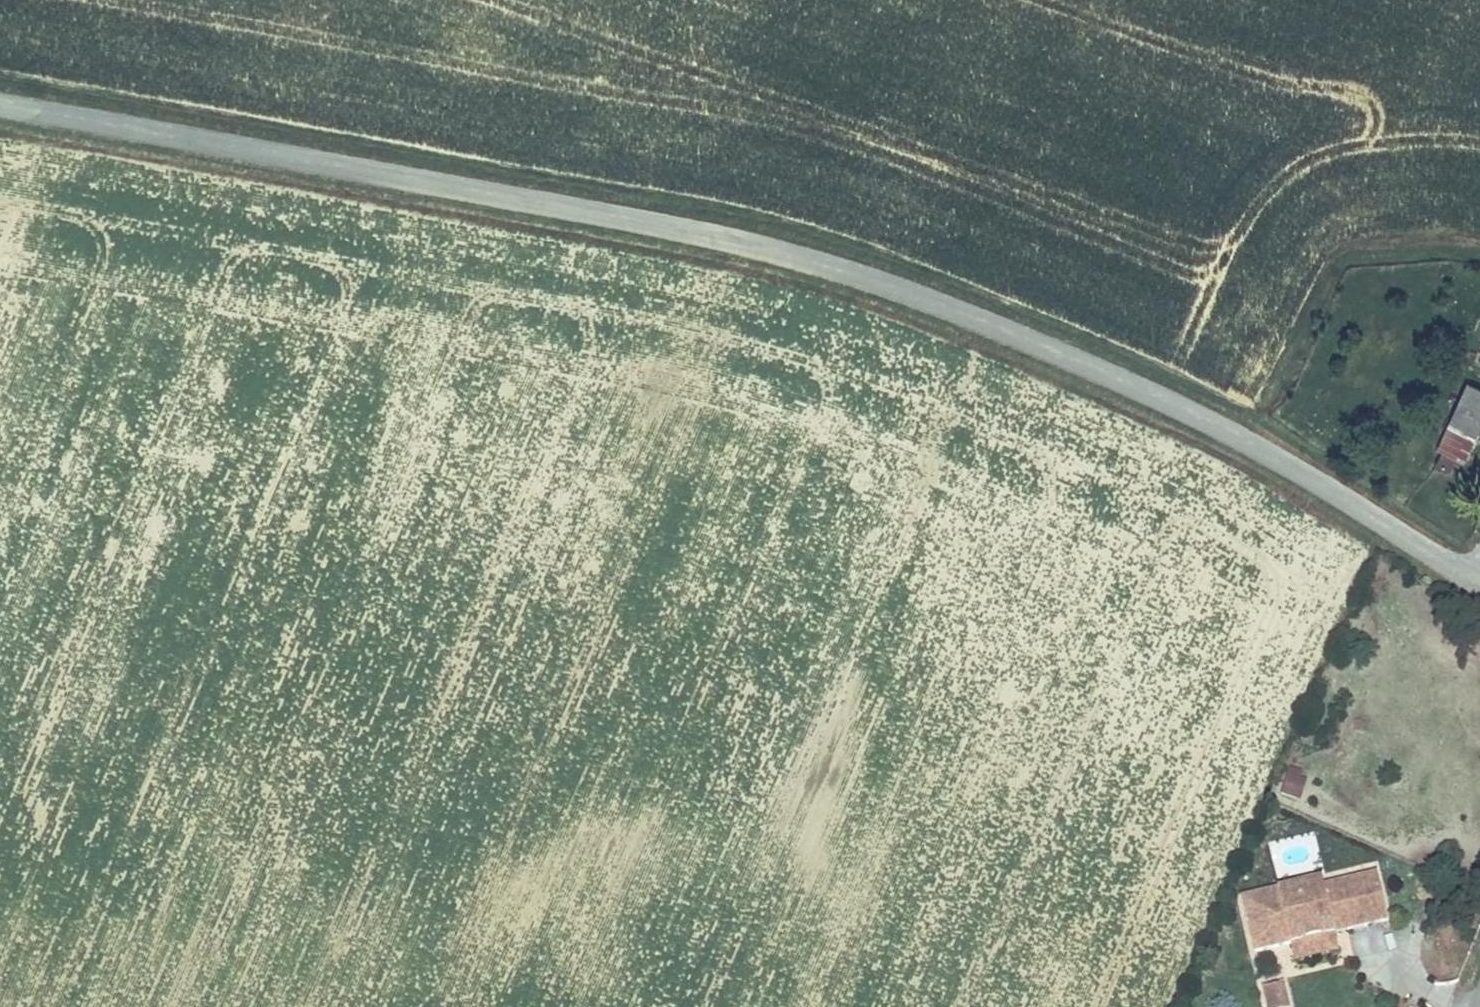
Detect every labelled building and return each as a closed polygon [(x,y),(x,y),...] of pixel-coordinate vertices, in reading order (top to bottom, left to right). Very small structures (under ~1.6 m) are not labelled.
[(1474,440),(1479,427),(1479,399),(1466,392),(1447,428),(1474,440)] [(1447,428),(1436,448),(1441,451),(1436,464),(1452,471),(1458,458),(1464,459),(1474,440),(1447,428)] [(1281,800),(1305,796),(1302,771),(1277,774),(1281,800)] [(1326,911),(1324,902),(1319,890),(1242,911),(1255,964),(1292,955),(1333,946),(1332,936),(1347,931),(1351,942),(1386,933),(1375,888),(1339,898),(1342,908),(1326,911)] [(1339,898),(1324,902),(1326,911),(1342,908),(1339,898)] [(1333,946),(1351,942),(1347,931),(1332,936),(1333,946)] [(1333,946),(1292,955),(1298,971),(1337,960),(1333,946)] [(1278,998),(1279,1006),(1288,1006),(1286,996),(1278,998)] [(1278,998),(1265,1001),(1267,1006),(1279,1006),(1278,998)]
